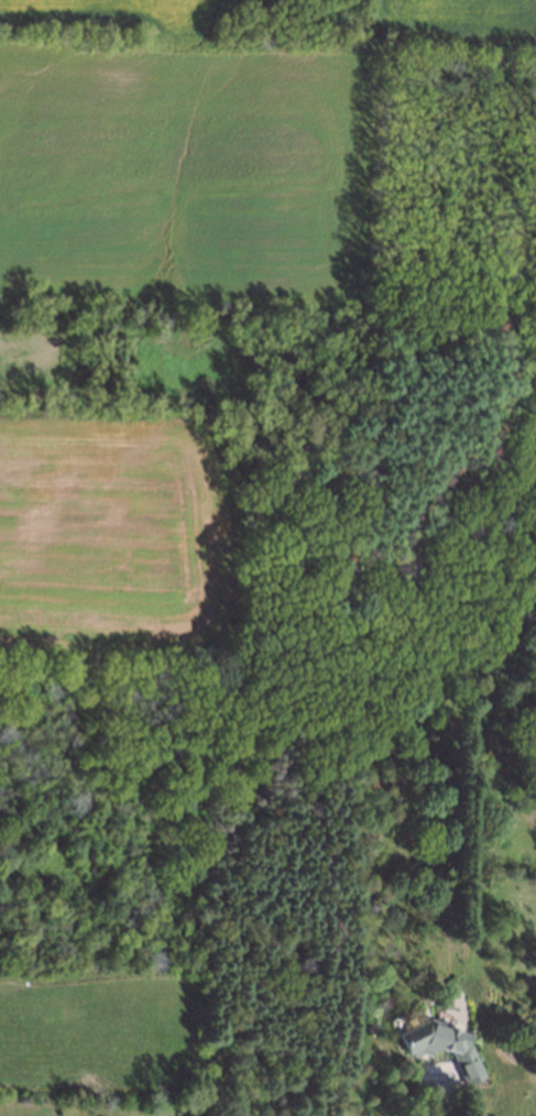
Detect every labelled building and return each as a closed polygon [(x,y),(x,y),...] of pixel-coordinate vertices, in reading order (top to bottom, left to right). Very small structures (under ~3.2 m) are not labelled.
[(462,1084),(448,1052),(436,1048),(434,1052),(429,1050),(428,1055),(419,1052),(412,1057),(408,1051),(405,1053),(394,1033),(425,1018),(466,1035),(462,1042),(468,1044),(481,1076),(462,1084)]
